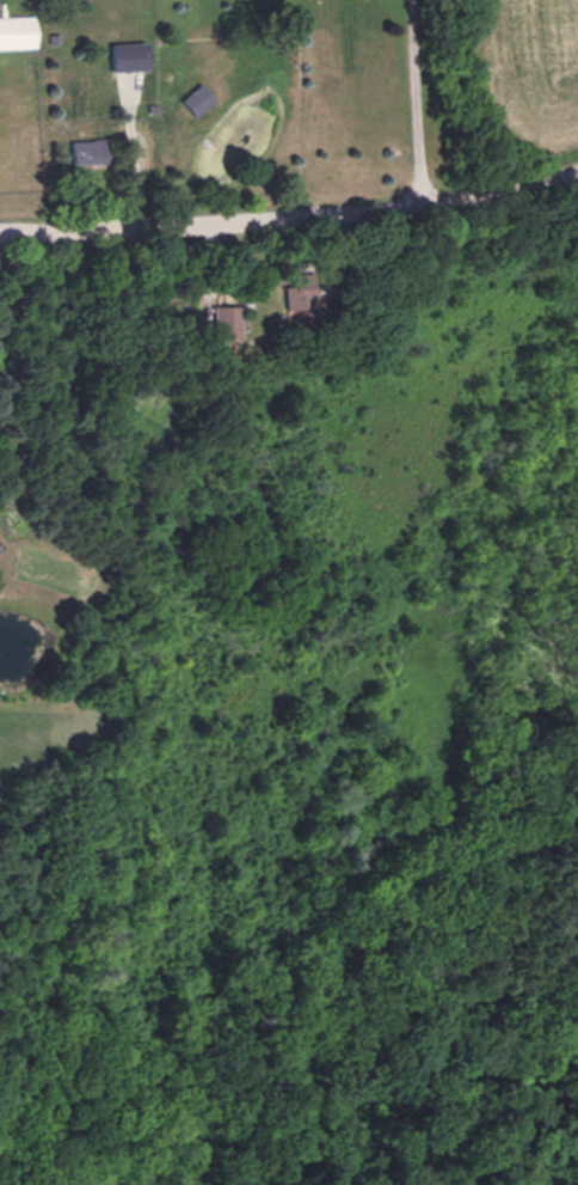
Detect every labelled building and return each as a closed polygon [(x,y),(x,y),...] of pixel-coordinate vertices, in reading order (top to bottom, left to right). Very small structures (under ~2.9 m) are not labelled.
[(33,48),(31,16),(0,18),(0,49),(33,48)] [(145,70),(144,42),(108,43),(109,71),(145,70)] [(281,285),(280,309),(309,310),(310,280),(289,280),(289,285),(281,285)] [(210,306),(209,338),(235,338),(236,306),(210,306)]
